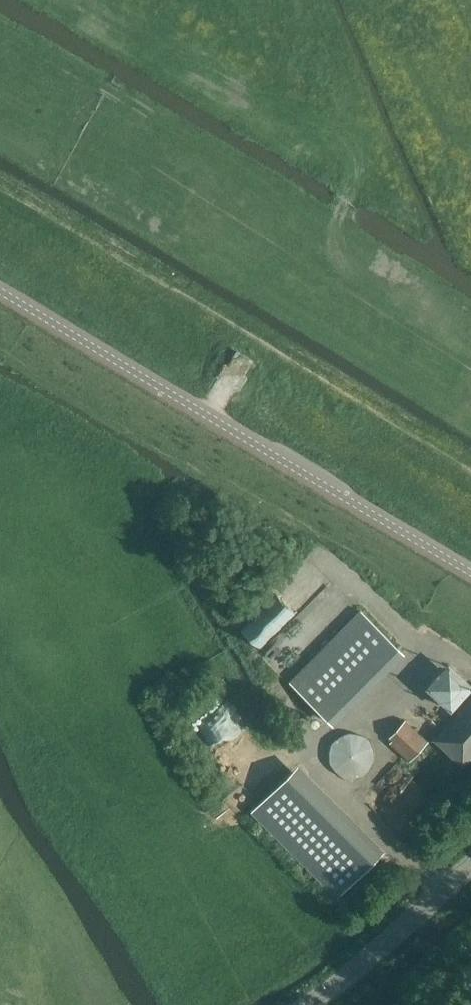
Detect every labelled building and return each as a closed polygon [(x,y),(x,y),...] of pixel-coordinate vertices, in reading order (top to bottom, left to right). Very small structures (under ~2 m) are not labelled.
[(227,366),(243,375),(253,359),(237,349),(227,366)] [(237,621),(257,643),(330,578),(310,555),(237,621)] [(260,645),(286,672),(354,607),(328,580),(260,645)] [(287,685),(323,722),(396,651),(360,614),(287,685)] [(470,689),(470,680),(449,660),(425,685),(451,709),(470,689)] [(470,758),(470,699),(433,740),(462,768),(470,758)] [(214,700),(188,712),(209,757),(235,746),(214,700)] [(410,761),(429,740),(405,719),(389,737),(392,740),(389,742),(410,761)] [(371,763),(373,755),(371,747),(369,743),(366,738),(361,735),(358,733),(350,731),(344,732),(340,733),(333,737),(329,742),(327,746),(325,750),(325,755),(325,760),(326,764),(329,768),(331,772),(338,777),(342,778),(347,779),(352,779),(356,778),(361,776),(366,772),(369,768),(371,763)] [(253,809),(338,895),(385,850),(298,763),(253,809)]
